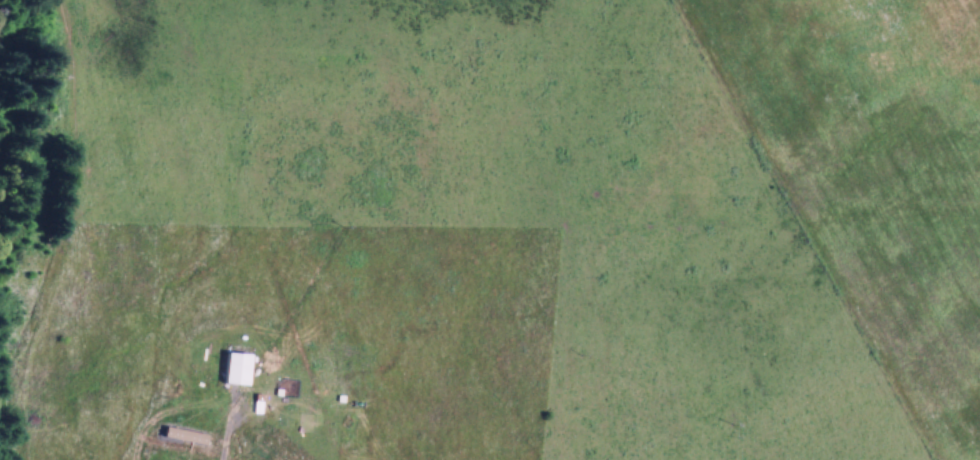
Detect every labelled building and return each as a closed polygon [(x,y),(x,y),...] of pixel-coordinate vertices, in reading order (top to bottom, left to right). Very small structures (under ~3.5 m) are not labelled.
[(219,385),(245,386),(246,355),(220,355),(219,385)] [(203,436),(161,428),(158,438),(201,447),(203,436)]
